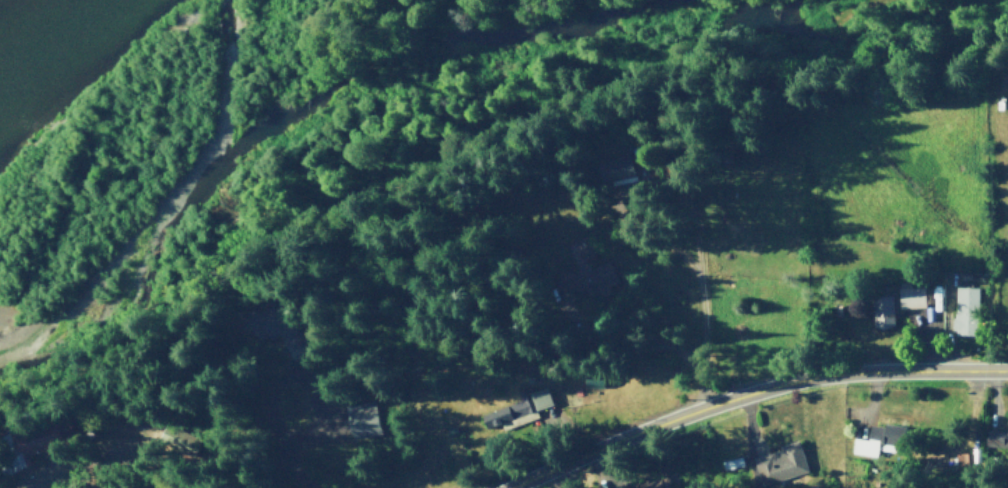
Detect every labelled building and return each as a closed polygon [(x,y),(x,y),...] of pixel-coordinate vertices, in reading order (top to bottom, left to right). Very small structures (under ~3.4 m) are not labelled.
[(610,180),(640,177),(637,156),(607,159),(610,180)] [(596,252),(591,235),(579,238),(584,255),(596,252)] [(925,305),(925,285),(898,286),(899,306),(925,305)] [(954,333),(977,334),(979,287),(955,286),(954,333)] [(894,326),(893,294),(874,295),(875,326),(894,326)] [(521,399),(482,413),(487,426),(553,402),(547,385),(530,391),(528,386),(517,390),(521,399)] [(986,445),(1007,447),(1007,419),(1007,430),(987,428),(986,445)] [(877,449),(896,451),(897,443),(902,443),(904,426),(870,422),(869,438),(853,436),(852,452),(876,455),(877,449)] [(753,456),(760,483),(808,471),(799,439),(778,445),(779,449),(753,456)]
